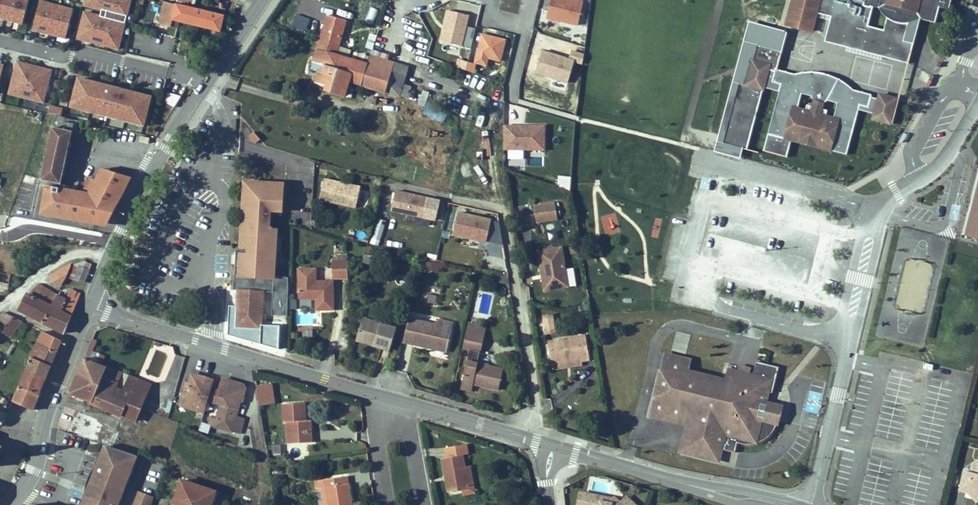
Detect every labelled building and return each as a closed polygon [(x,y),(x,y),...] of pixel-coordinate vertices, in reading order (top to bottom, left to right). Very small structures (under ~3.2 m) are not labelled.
[(17,19),(22,0),(0,0),(0,15),(17,19)] [(47,0),(34,0),(27,25),(59,34),(67,5),(47,0)] [(78,1),(98,6),(96,12),(78,8),(71,34),(112,45),(124,0),(78,0),(78,1)] [(169,0),(156,0),(151,21),(170,26),(173,17),(212,27),(217,13),(169,0)] [(539,8),(547,10),(549,0),(540,0),(539,8)] [(577,0),(552,0),(548,18),(579,26),(585,2),(577,0)] [(784,32),(811,39),(822,0),(793,0),(784,32)] [(865,5),(865,6),(872,8),(873,7),(879,8),(883,13),(887,17),(890,19),(892,17),(899,21),(910,21),(910,24),(915,23),(920,21),(924,19),(928,20),(937,23),(941,7),(951,9),(953,0),(867,0),(865,5)] [(365,66),(363,74),(348,69),(331,63),(339,34),(321,29),(305,78),(313,81),(344,90),(381,101),(400,76),(365,66)] [(503,47),(479,41),(472,71),(483,73),(485,66),(498,69),(503,47)] [(573,62),(541,54),(536,78),(567,86),(573,62)] [(45,66),(12,57),(3,88),(37,97),(45,66)] [(350,61),(348,69),(363,74),(365,66),(350,61)] [(773,84),(775,74),(768,73),(770,67),(750,62),(744,89),(763,94),(764,90),(779,95),(782,87),(773,84)] [(769,137),(787,142),(789,135),(800,138),(809,143),(817,144),(819,143),(833,146),(831,153),(849,158),(860,113),(861,107),(870,109),(872,99),(873,96),(854,92),(850,87),(845,83),(840,80),(838,80),(836,87),(813,81),(814,74),(806,75),(797,76),(794,76),(776,71),(775,74),(773,84),(782,87),(779,95),(769,137)] [(144,92),(72,74),(65,102),(136,120),(144,92)] [(824,75),(814,74),(813,81),(836,87),(838,80),(833,77),(830,76),(824,75)] [(394,105),(403,77),(400,76),(381,101),(394,105)] [(320,101),(339,105),(344,90),(313,81),(309,92),(321,96),(320,101)] [(176,107),(179,96),(167,92),(164,104),(176,107)] [(861,107),(860,113),(875,117),(874,123),(893,127),(900,100),(881,95),(879,101),(872,99),(870,109),(861,107)] [(444,123),(448,111),(426,102),(422,115),(444,123)] [(62,116),(63,108),(50,105),(49,114),(62,116)] [(75,124),(55,120),(42,179),(62,183),(75,124)] [(546,152),(546,125),(504,125),(504,160),(524,160),(524,152),(546,152)] [(787,142),(831,153),(833,146),(819,143),(817,144),(809,143),(800,138),(789,135),(787,142)] [(47,186),(43,211),(110,224),(133,178),(103,170),(97,181),(91,179),(85,193),(47,186)] [(977,170),(972,191),(977,192),(972,209),(967,207),(960,235),(965,237),(966,236),(977,239),(977,170)] [(558,175),(557,188),(571,189),(571,176),(558,175)] [(25,176),(24,182),(34,184),(35,178),(25,176)] [(241,266),(239,274),(275,277),(276,258),(282,258),(283,236),(277,236),(278,229),(271,229),(272,215),(283,215),(285,183),(246,180),(241,247),(248,247),(247,255),(244,259),(241,264),(241,266)] [(334,187),(321,184),(317,204),(353,213),(358,193),(348,190),(347,193),(334,190),(334,187)] [(972,191),(967,207),(972,209),(977,192),(972,191)] [(441,202),(395,192),(391,213),(437,223),(441,202)] [(493,219),(458,212),(453,236),(488,244),(493,219)] [(532,216),(536,232),(556,228),(553,212),(532,216)] [(614,214),(601,216),(605,234),(618,231),(614,214)] [(372,240),(380,242),(386,221),(377,218),(372,240)] [(371,265),(372,256),(363,255),(362,264),(371,265)] [(561,257),(537,261),(545,300),(568,297),(565,279),(561,257)] [(76,276),(81,264),(71,260),(66,271),(76,276)] [(442,270),(442,261),(425,262),(426,271),(442,270)] [(327,271),(327,288),(344,288),(344,271),(327,271)] [(34,314),(47,285),(32,275),(24,282),(13,301),(34,314)] [(573,277),(565,279),(568,297),(576,295),(573,277)] [(293,279),(293,292),(293,310),(310,310),(311,321),(329,320),(328,291),(310,292),(304,292),(304,279),(293,279)] [(501,279),(499,288),(510,291),(509,281),(501,279)] [(57,290),(43,320),(53,326),(70,289),(60,283),(57,290)] [(43,320),(57,290),(47,285),(34,314),(43,320)] [(239,290),(236,328),(261,330),(264,292),(239,290)] [(436,306),(438,296),(428,294),(426,304),(436,306)] [(0,305),(0,317),(6,321),(14,310),(3,303),(0,305)] [(14,310),(6,321),(3,325),(7,328),(11,324),(13,320),(15,322),(21,315),(14,310)] [(435,321),(434,329),(450,332),(452,325),(435,321)] [(543,322),(546,339),(555,337),(552,321),(543,322)] [(434,329),(407,323),(402,347),(445,356),(450,332),(434,329)] [(37,324),(31,337),(21,359),(36,367),(52,334),(40,326),(37,324)] [(359,324),(353,342),(372,347),(371,352),(388,356),(395,334),(359,324)] [(483,340),(473,338),(474,332),(466,330),(461,353),(469,355),(462,387),(473,389),(498,395),(502,374),(477,368),(483,340)] [(687,354),(691,335),(675,332),(672,351),(687,354)] [(371,352),(372,347),(353,342),(352,346),(371,352)] [(548,348),(552,370),(581,364),(582,368),(591,367),(586,342),(548,348)] [(24,390),(36,367),(21,359),(10,382),(24,390)] [(684,457),(713,464),(715,453),(719,454),(737,458),(740,448),(741,449),(743,449),(745,449),(747,449),(749,449),(752,448),(754,448),(756,447),(758,447),(760,446),(762,445),(763,444),(765,443),(767,441),(768,440),(770,438),(771,437),(772,435),(773,433),(774,431),(775,429),(776,427),(776,425),(754,420),(757,409),(764,410),(767,397),(771,398),(777,371),(754,366),(751,381),(723,375),(721,386),(690,378),(692,367),(667,361),(653,421),(690,430),(684,457)] [(149,393),(150,390),(84,364),(76,383),(98,392),(96,396),(141,413),(149,393)] [(198,380),(195,388),(190,386),(186,400),(191,402),(190,404),(211,410),(212,406),(216,394),(219,385),(203,379),(203,382),(198,380)] [(19,401),(24,390),(10,382),(5,393),(19,401)] [(136,428),(141,413),(96,396),(98,392),(76,383),(69,401),(121,421),(136,428)] [(259,406),(276,404),(273,383),(256,386),(259,406)] [(234,389),(237,390),(238,387),(226,384),(223,396),(228,398),(232,396),(234,389)] [(232,396),(228,398),(223,396),(219,409),(225,410),(224,413),(239,417),(240,415),(242,415),(244,408),(247,409),(249,403),(246,402),(248,394),(246,393),(247,390),(238,387),(237,390),(234,389),(232,396)] [(471,398),(473,389),(462,387),(461,395),(471,398)] [(219,409),(223,396),(216,394),(212,406),(219,409)] [(121,439),(115,436),(121,421),(69,401),(55,435),(107,451),(115,454),(121,439)] [(188,411),(209,418),(211,410),(190,404),(188,411)] [(289,443),(300,442),(300,447),(313,446),(313,435),(309,436),(308,424),(308,406),(287,406),(287,424),(289,424),(289,443)] [(243,441),(247,425),(237,422),(239,417),(224,413),(222,413),(220,420),(222,420),(221,425),(213,422),(211,431),(243,441)] [(272,445),(273,456),(282,456),(282,445),(272,445)] [(107,451),(95,481),(99,482),(94,494),(90,493),(88,497),(85,504),(122,504),(129,488),(126,487),(132,471),(135,472),(139,462),(115,454),(107,451)] [(466,489),(472,488),(469,466),(467,453),(446,457),(449,473),(452,472),(456,491),(466,489)] [(974,475),(959,471),(954,491),(962,493),(977,497),(977,461),(974,475)] [(479,493),(475,465),(469,466),(472,488),(466,489),(467,495),(479,493)] [(126,487),(129,488),(135,472),(132,471),(126,487)] [(181,477),(172,504),(210,504),(215,488),(181,477)] [(326,483),(329,504),(353,504),(349,480),(326,483)] [(593,480),(592,488),(608,491),(609,483),(593,480)] [(95,481),(90,493),(94,494),(99,482),(95,481)] [(530,496),(528,487),(521,489),(523,497),(530,496)] [(578,491),(575,504),(636,504),(627,497),(621,504),(614,499),(578,491)] [(972,504),(977,501),(977,497),(962,493),(972,504)]
